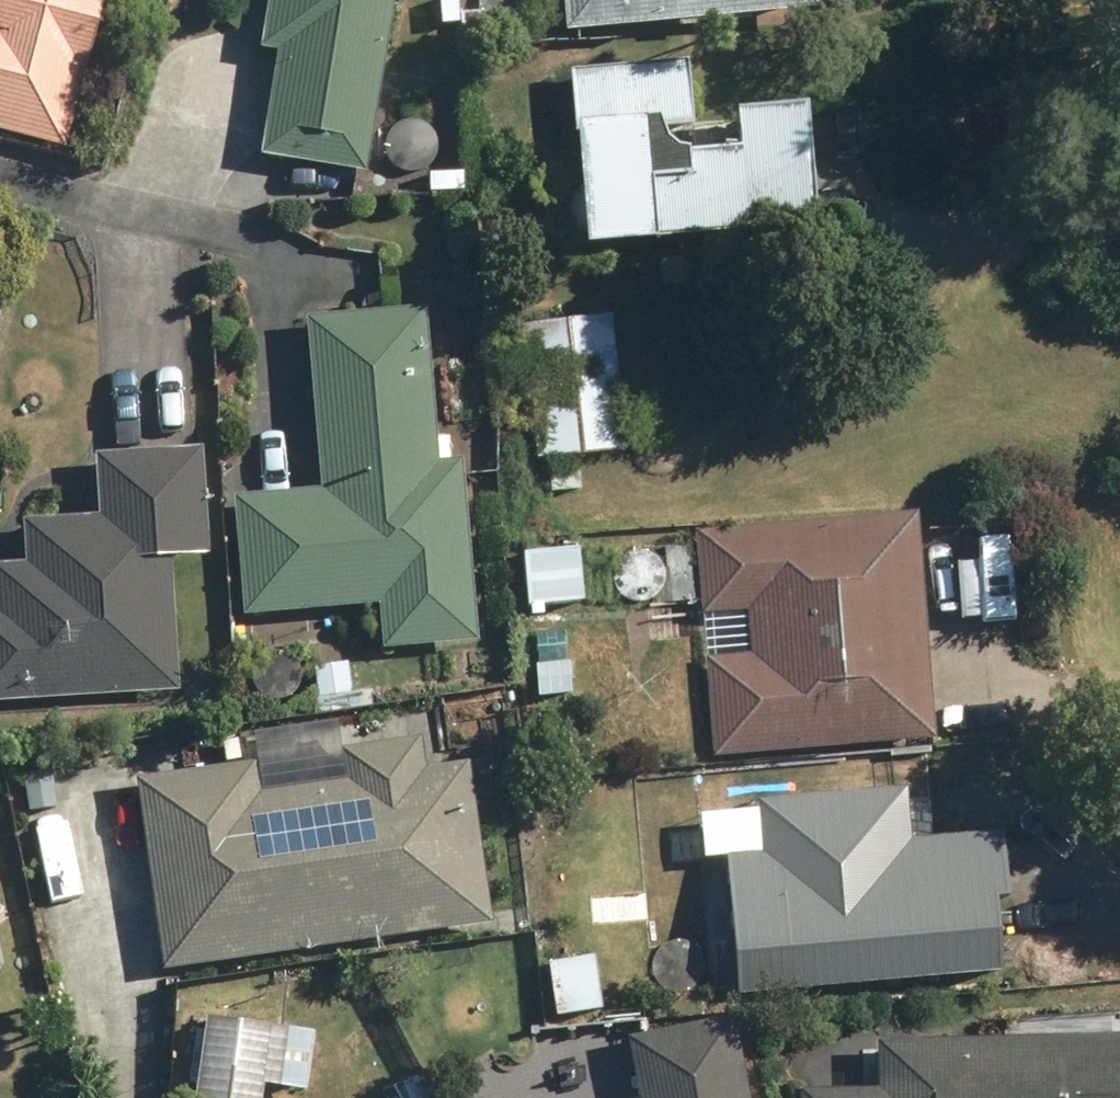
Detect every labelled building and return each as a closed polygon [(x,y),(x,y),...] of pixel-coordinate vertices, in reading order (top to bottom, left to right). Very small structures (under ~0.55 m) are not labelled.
[(58,153),(98,0),(0,0),(0,138),(58,153)] [(257,53),(273,55),(256,160),(361,176),(389,0),(265,0),(257,53)] [(560,36),(810,17),(809,0),(557,0),(560,36)] [(486,10),(452,12),(453,30),(487,28),(486,10)] [(565,75),(572,136),(563,137),(575,262),(803,238),(791,115),(726,122),(730,158),(676,164),(666,160),(658,153),(652,144),(648,134),(687,130),(680,63),(565,75)] [(432,191),(465,190),(465,169),(431,170),(432,191)] [(314,494),(229,500),(237,616),(375,607),(378,652),(469,646),(456,463),(429,465),(419,313),(302,321),(314,494)] [(620,457),(605,321),(516,331),(531,466),(620,457)] [(170,693),(160,564),(203,561),(195,454),(89,461),(94,522),(17,527),(20,570),(0,572),(0,706),(170,693)] [(573,472),(544,473),(544,495),(574,494),(573,472)] [(912,519),(692,534),(707,759),(928,744),(912,519)] [(572,554),(519,556),(520,611),(574,609),(572,554)] [(563,666),(532,667),(533,700),(564,699),(563,666)] [(345,698),(343,668),(308,671),(310,701),(345,698)] [(333,755),(337,784),(300,790),(324,949),(483,925),(460,767),(418,773),(414,743),(333,755)] [(324,949),(300,790),(253,797),(249,767),(128,785),(156,974),(324,949)] [(749,808),(749,818),(719,820),(731,998),(991,981),(986,910),(999,909),(994,839),(902,846),(899,798),(749,808)] [(587,962),(543,966),(549,1022),(592,1017),(587,962)] [(190,1097),(255,1097),(256,1090),(273,1092),(280,1034),(198,1024),(190,1097)] [(726,1026),(621,1046),(631,1097),(740,1097),(726,1026)] [(871,1047),(871,1097),(797,1097),(1119,1097),(1119,1047),(871,1047)]
